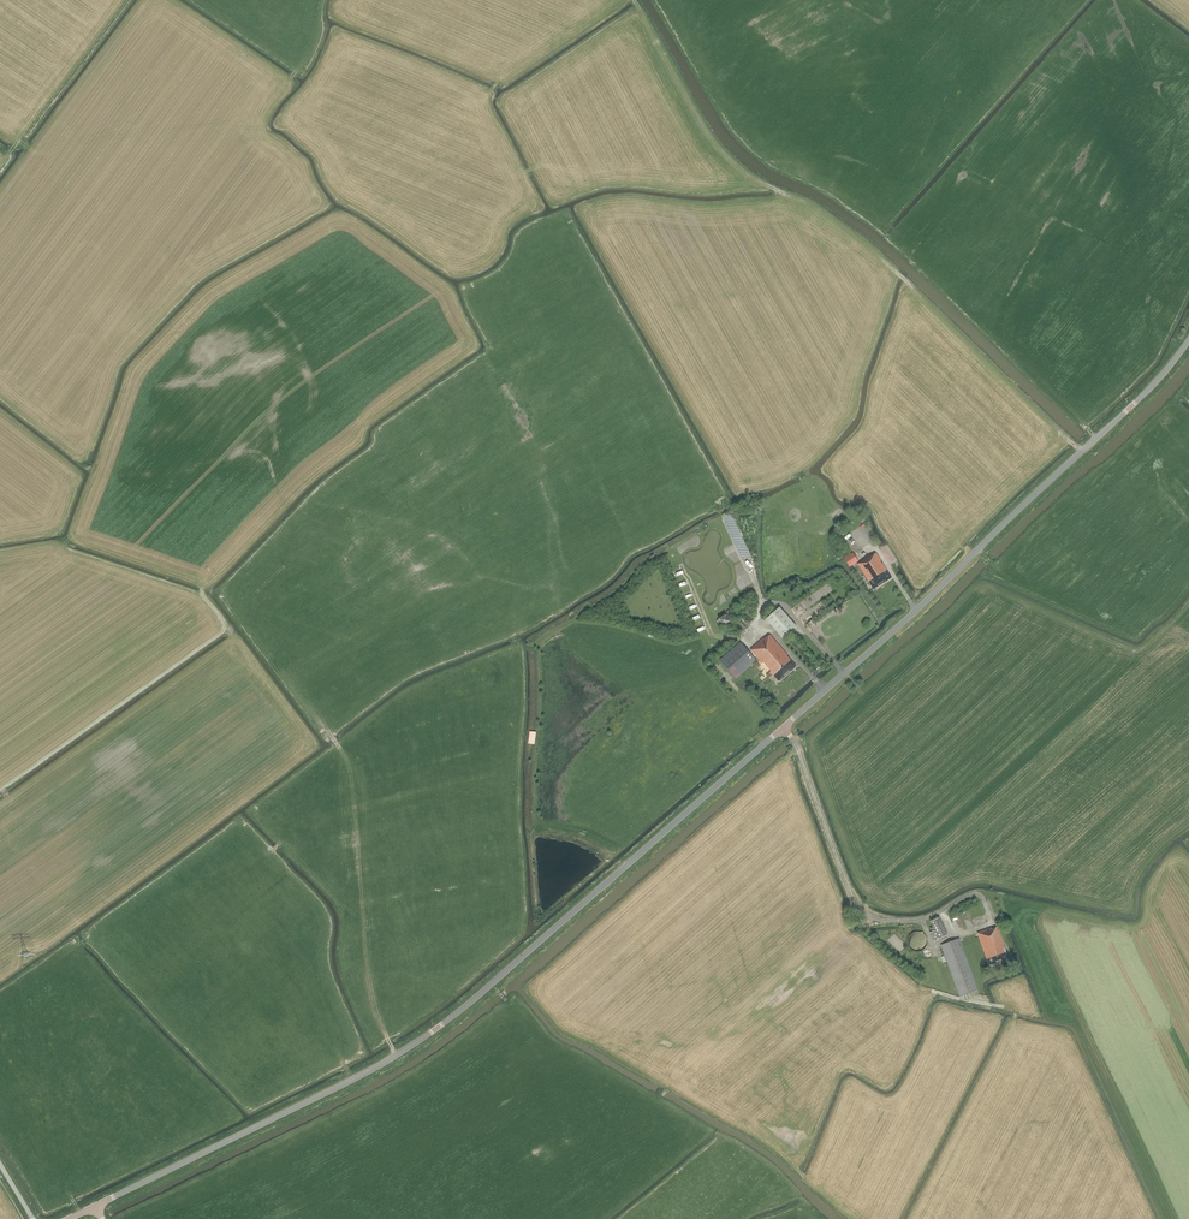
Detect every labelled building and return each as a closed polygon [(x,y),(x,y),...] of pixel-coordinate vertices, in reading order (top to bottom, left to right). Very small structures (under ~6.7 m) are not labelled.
[(853,553),(844,558),(850,567),(858,561),(853,553)] [(871,556),(870,555),(857,564),(869,583),(869,582),(874,589),(892,578),(876,553),(871,556)] [(779,607),(766,619),(782,638),(796,626),(779,607)] [(719,620),(724,628),(733,622),(728,615),(719,620)] [(813,619),(809,623),(813,628),(817,624),(813,619)] [(741,620),(738,622),(744,629),(747,627),(741,620)] [(740,642),(719,660),(736,678),(756,660),(755,658),(756,657),(773,676),(773,675),(779,681),(796,666),(787,656),(788,655),(770,635),(765,639),(764,638),(749,651),(740,642)] [(934,930),(930,933),(934,942),(948,935),(939,917),(930,922),(934,930)] [(991,928),(978,933),(989,965),(1011,958),(1008,952),(1007,953),(997,927),(992,929),(991,928)] [(916,932),(915,932),(914,932),(913,932),(912,933),(911,934),(910,935),(909,935),(909,936),(909,937),(908,938),(908,940),(908,943),(908,944),(908,945),(909,946),(909,947),(909,948),(910,948),(910,949),(911,949),(912,950),(914,951),(915,951),(916,951),(917,951),(918,951),(920,951),(921,951),(922,950),(923,950),(924,949),(925,948),(926,947),(926,946),(927,945),(927,944),(927,943),(927,942),(927,940),(927,939),(927,938),(926,938),(926,937),(925,936),(924,934),(923,934),(923,933),(921,932),(920,932),(919,932),(918,931),(917,931),(916,932)] [(960,996),(978,990),(960,940),(959,938),(941,945),(960,996)]
